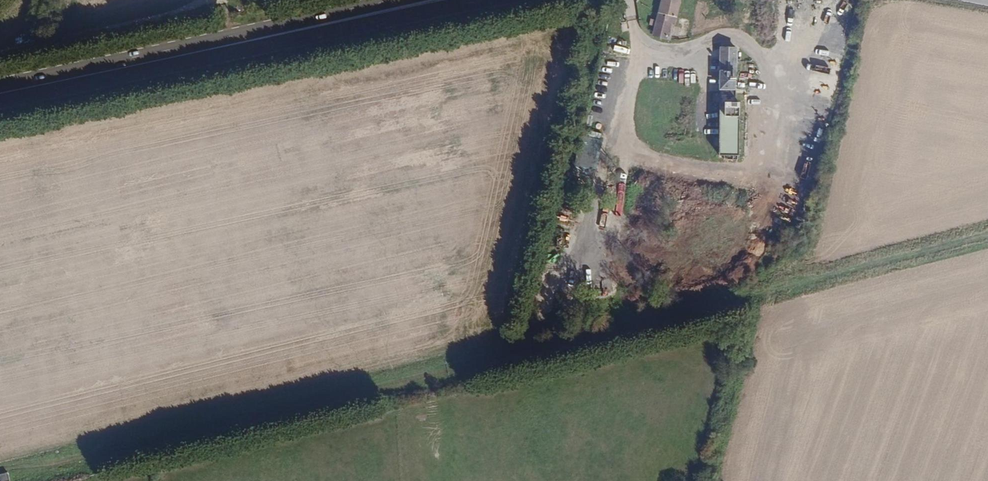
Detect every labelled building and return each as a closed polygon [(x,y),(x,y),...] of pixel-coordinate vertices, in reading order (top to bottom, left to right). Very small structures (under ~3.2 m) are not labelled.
[(652,29),(665,32),(666,29),(673,1),(667,0),(659,0),(652,29)] [(666,44),(670,29),(666,29),(665,32),(652,29),(649,40),(666,44)] [(745,44),(729,40),(718,83),(735,88),(745,44)] [(695,83),(696,71),(684,71),(684,82),(695,83)] [(733,96),(735,88),(718,83),(717,83),(702,144),(723,149),(735,96),(733,96)] [(804,114),(821,117),(822,111),(805,108),(804,114)] [(588,131),(598,133),(600,125),(590,123),(588,131)]
